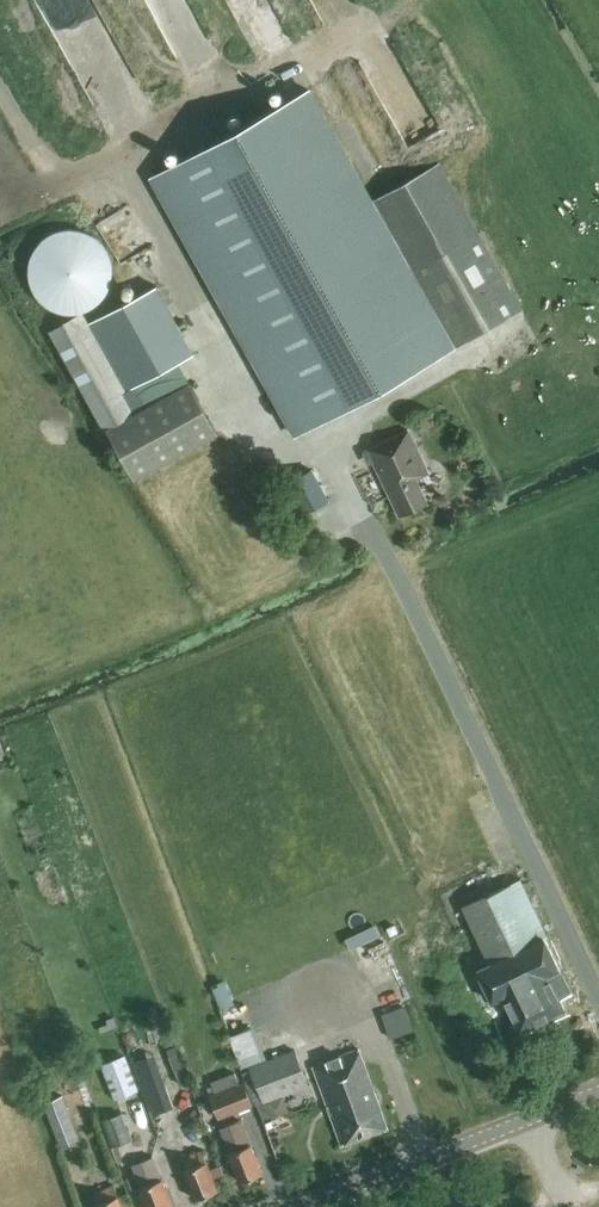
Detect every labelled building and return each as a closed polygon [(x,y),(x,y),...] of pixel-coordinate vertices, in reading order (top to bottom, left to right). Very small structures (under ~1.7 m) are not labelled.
[(372,202),(308,89),(153,176),(298,434),(454,347),(372,202)] [(372,202),(454,347),(522,309),(440,164),(372,202)] [(69,314),(82,312),(94,306),(105,295),(111,281),(112,267),(108,254),(102,244),(91,236),(78,230),(62,230),(49,235),(38,244),(32,254),(28,266),(29,281),(35,295),(45,306),(57,312),(69,314)] [(194,354),(157,287),(89,325),(82,313),(48,332),(104,431),(106,430),(134,481),(217,435),(177,363),(194,354)] [(399,515),(427,502),(416,478),(429,472),(409,429),(368,448),(399,515)] [(302,515),(329,501),(313,468),(286,482),(302,515)] [(559,1000),(571,994),(545,939),(548,937),(532,905),(526,893),(519,880),(463,907),(490,964),(477,970),(492,1002),(504,996),(520,1030),(564,1009),(559,1000)] [(374,926),(358,934),(361,938),(363,943),(379,935),(376,930),(374,926)] [(217,982),(224,1006),(239,1002),(232,978),(217,982)] [(410,1003),(391,1009),(398,1033),(418,1027),(410,1003)] [(247,1064),(271,1055),(258,1023),(235,1032),(247,1064)] [(343,1146),(388,1129),(358,1050),(312,1067),(343,1146)] [(267,1101),(307,1086),(294,1051),(250,1068),(263,1102),(263,1103),(267,1101)] [(177,1053),(169,1056),(175,1071),(183,1068),(177,1053)] [(138,1090),(124,1055),(102,1064),(116,1099),(138,1090)] [(176,1115),(195,1108),(182,1071),(163,1078),(176,1115)] [(243,1082),(240,1083),(235,1071),(210,1081),(215,1094),(211,1096),(220,1117),(251,1105),(243,1082)] [(77,1090),(62,1096),(69,1113),(84,1107),(77,1090)] [(69,1113),(62,1096),(44,1102),(61,1147),(79,1140),(69,1113)] [(263,1102),(256,1104),(263,1121),(273,1117),(267,1101),(263,1103),(263,1102)] [(113,1145),(133,1138),(122,1111),(103,1118),(113,1145)] [(262,1173),(251,1144),(250,1145),(241,1120),(220,1128),(230,1153),(229,1153),(240,1182),(262,1173)] [(196,1199),(218,1191),(213,1178),(210,1169),(207,1162),(202,1164),(198,1153),(183,1159),(187,1169),(184,1170),(196,1199)] [(162,1179),(153,1157),(133,1165),(142,1187),(140,1188),(148,1206),(173,1206),(162,1179)] [(219,1165),(210,1169),(213,1178),(223,1174),(219,1165)] [(94,1193),(98,1204),(95,1205),(96,1206),(122,1206),(118,1196),(119,1196),(115,1185),(94,1193)]
